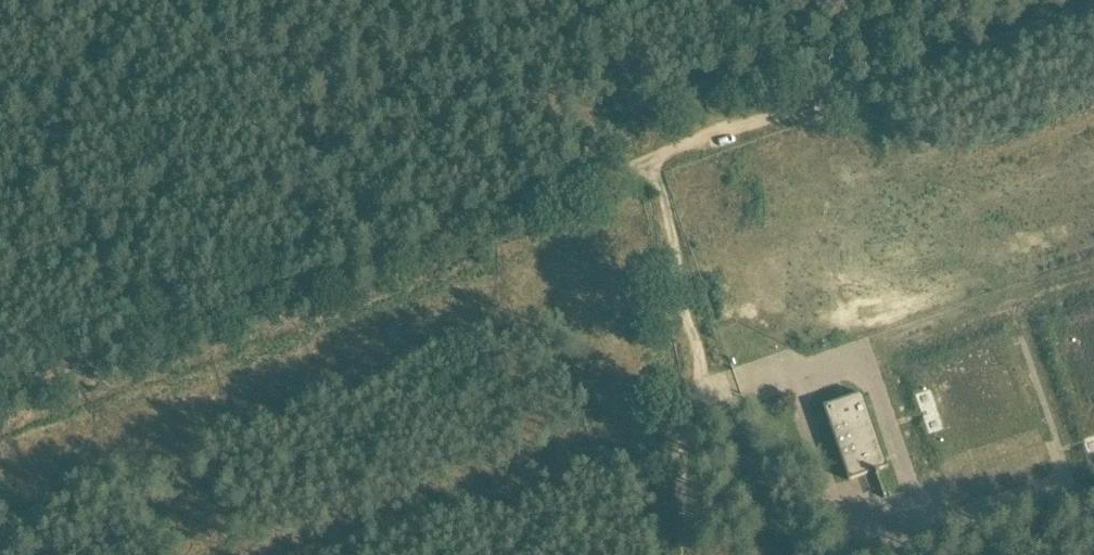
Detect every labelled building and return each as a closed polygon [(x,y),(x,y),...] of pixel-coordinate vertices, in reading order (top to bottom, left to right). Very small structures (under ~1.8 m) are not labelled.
[(862,394),(823,407),(849,481),(888,467),(862,394)]
